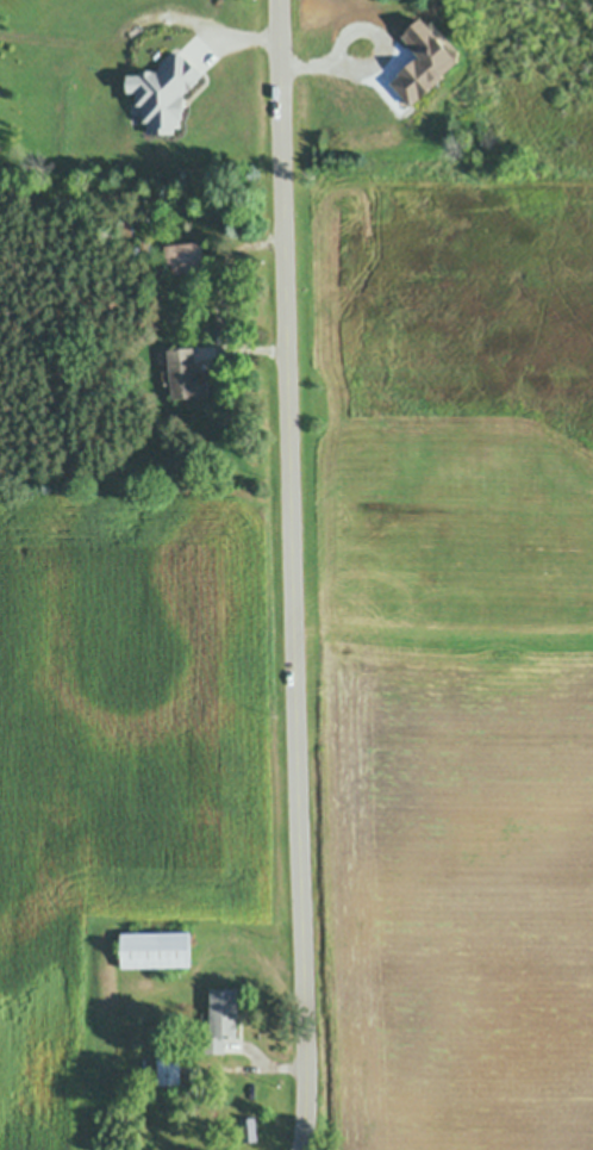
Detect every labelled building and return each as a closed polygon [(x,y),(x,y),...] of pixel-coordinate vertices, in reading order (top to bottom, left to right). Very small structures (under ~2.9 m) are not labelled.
[(456,50),(445,50),(418,20),(423,15),(456,50)] [(418,20),(445,50),(456,50),(456,60),(441,74),(443,76),(412,105),(393,85),(401,76),(400,75),(417,60),(412,55),(414,54),(408,48),(410,46),(401,37),(405,33),(406,32),(418,20)] [(160,70),(180,50),(186,57),(187,56),(188,56),(202,72),(196,76),(198,77),(189,86),(188,85),(182,91),(179,94),(183,94),(185,94),(185,104),(183,104),(183,113),(181,113),(181,125),(175,125),(175,130),(151,131),(151,118),(146,118),(146,101),(139,101),(139,88),(129,89),(129,75),(144,75),(144,70),(151,69),(151,72),(160,72),(160,70)] [(129,89),(129,92),(112,93),(112,75),(129,75),(129,89)] [(146,118),(129,118),(129,92),(129,89),(139,88),(139,101),(146,101),(146,118)] [(145,210),(145,219),(133,219),(133,210),(145,210)] [(116,220),(130,219),(130,237),(117,237),(116,220)] [(149,240),(149,255),(138,255),(138,240),(149,240)] [(166,244),(204,242),(206,271),(168,273),(166,244)] [(168,349),(194,347),(196,372),(207,371),(210,396),(174,400),(168,349)] [(189,966),(123,968),(121,933),(189,932),(189,966)] [(210,1013),(210,990),(235,990),(235,1012),(241,1012),(241,1017),(235,1017),(235,1038),(221,1038),(221,1051),(202,1051),(202,1038),(210,1038),(210,1022),(210,1013)] [(210,1013),(210,1022),(200,1022),(200,1012),(210,1013)] [(156,1052),(179,1052),(179,1083),(156,1084),(156,1052)] [(243,1143),(242,1118),(255,1117),(257,1142),(243,1143)]
